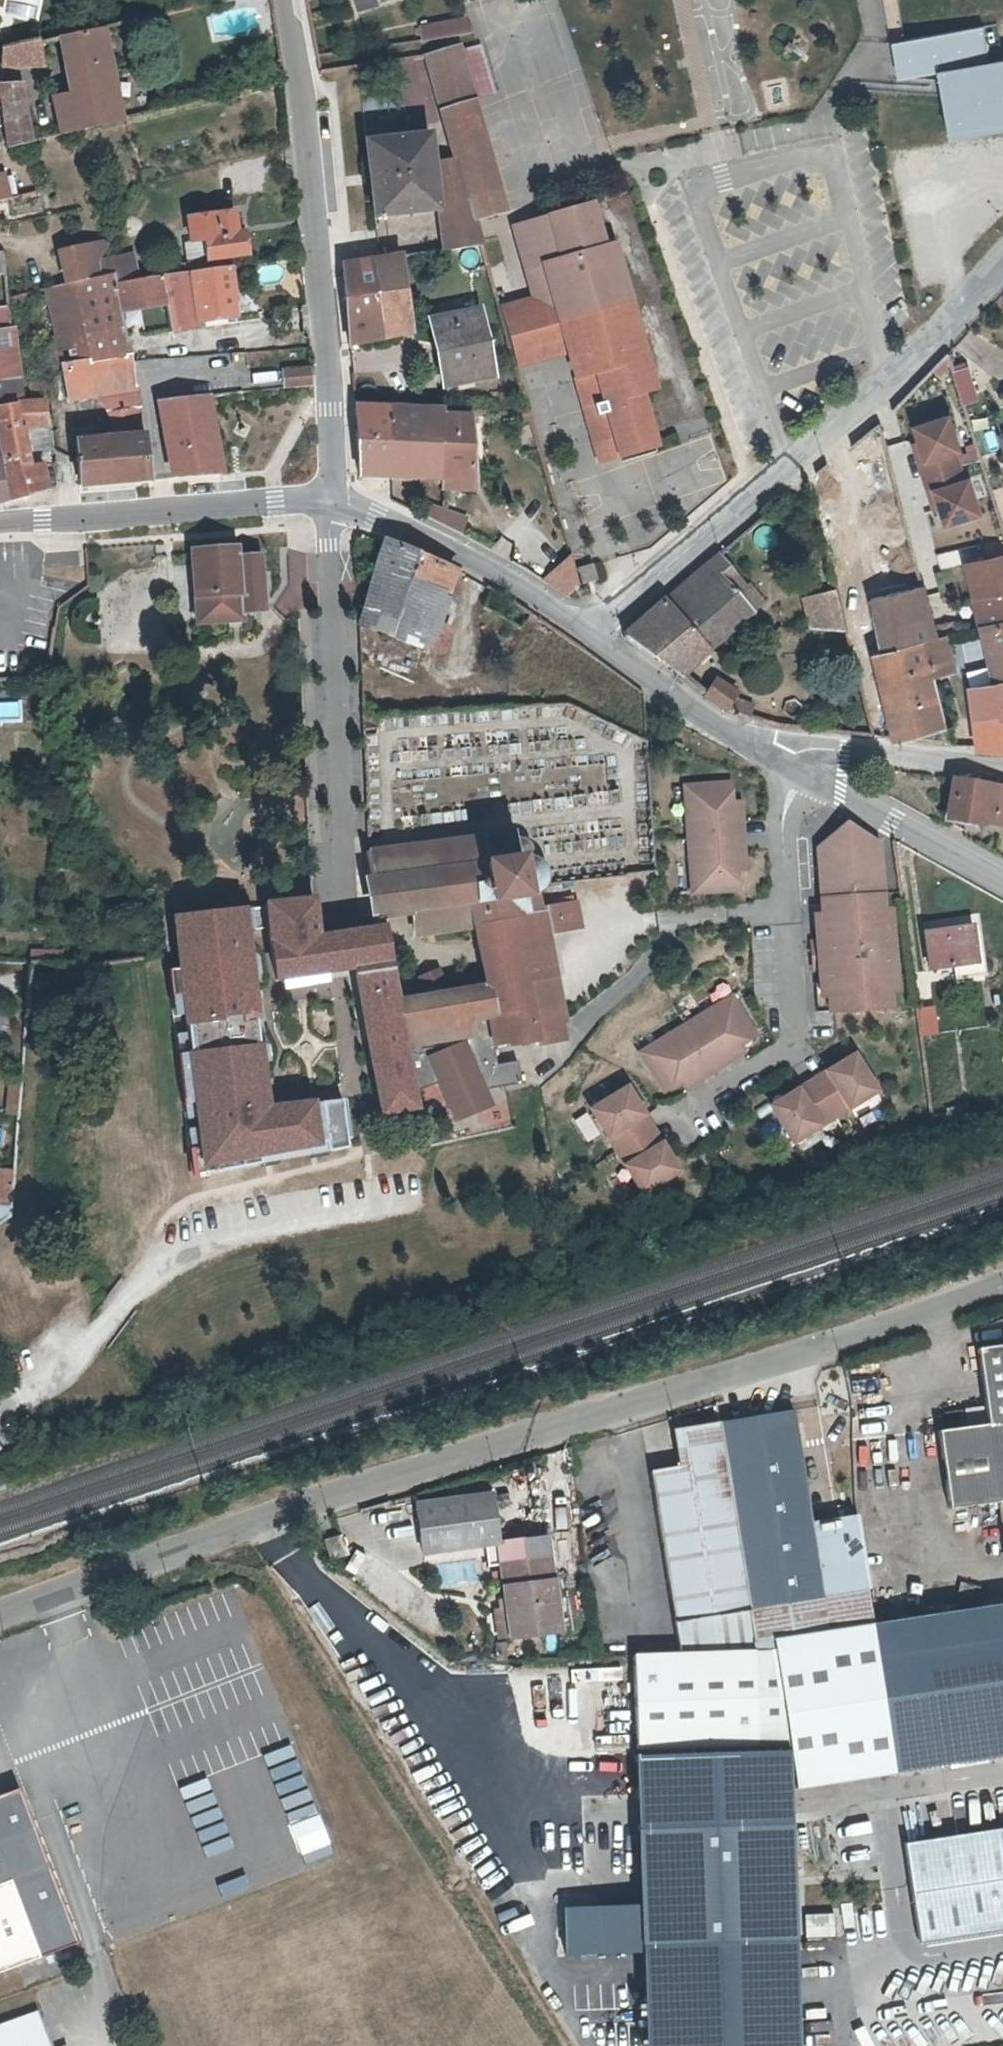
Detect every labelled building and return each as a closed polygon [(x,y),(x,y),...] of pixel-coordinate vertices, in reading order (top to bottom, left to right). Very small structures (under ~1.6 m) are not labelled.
[(355,9),(375,3),(374,0),(353,0),(355,9)] [(888,40),(995,24),(1002,17),(1002,0),(882,0),(888,40)] [(448,20),(449,34),(470,31),(465,18),(448,20)] [(448,20),(417,25),(419,39),(449,34),(448,20)] [(886,41),(893,81),(930,72),(944,140),(1002,128),(1002,57),(1001,57),(995,24),(888,40),(886,41)] [(75,90),(88,129),(124,120),(105,30),(61,40),(66,64),(75,90)] [(43,71),(40,44),(37,45),(37,43),(5,48),(1,64),(43,71)] [(508,210),(460,44),(424,54),(450,156),(472,219),(508,210)] [(494,90),(480,44),(463,49),(477,95),(494,90)] [(3,84),(5,103),(24,100),(19,86),(3,84)] [(88,129),(75,90),(54,96),(64,134),(68,132),(88,129)] [(24,100),(5,103),(8,130),(10,146),(29,141),(24,100)] [(436,208),(431,160),(427,128),(362,135),(369,215),(436,208)] [(439,247),(479,241),(472,219),(450,156),(431,160),(436,208),(438,229),(439,247)] [(10,201),(6,181),(0,182),(0,203),(10,201)] [(510,224),(530,294),(496,304),(515,368),(563,354),(596,467),(661,449),(643,389),(654,386),(612,242),(604,244),(591,201),(510,224)] [(215,263),(229,261),(245,260),(243,244),(242,231),(237,232),(235,212),(182,218),(185,247),(201,245),(203,264),(215,263)] [(346,332),(379,327),(409,322),(398,253),(369,257),(340,262),(346,332)] [(232,270),(161,274),(166,303),(169,325),(236,317),(232,270)] [(71,283),(77,316),(87,359),(129,354),(119,311),(112,282),(110,273),(71,283)] [(161,274),(112,282),(119,311),(166,303),(161,274)] [(51,320),(77,316),(71,283),(43,288),(51,320)] [(424,316),(439,386),(495,377),(474,307),(424,316)] [(57,362),(87,359),(77,316),(51,320),(57,362)] [(379,327),(346,332),(347,342),(409,333),(409,322),(379,327)] [(0,327),(0,376),(18,374),(11,326),(0,327)] [(121,431),(112,432),(69,435),(74,485),(151,479),(149,444),(148,435),(140,384),(136,385),(129,354),(87,359),(57,362),(67,402),(95,398),(104,410),(118,409),(118,412),(119,422),(121,431)] [(949,360),(962,402),(977,396),(965,355),(949,360)] [(284,386),(310,385),(309,367),(282,369),(284,386)] [(22,402),(18,374),(0,376),(0,405),(22,402)] [(183,443),(169,446),(175,475),(221,473),(209,394),(160,398),(166,428),(180,426),(183,443)] [(25,402),(22,402),(0,405),(0,473),(5,498),(48,487),(42,452),(41,449),(27,451),(22,430),(49,427),(48,416),(46,400),(25,402)] [(442,479),(438,411),(438,408),(351,404),(357,474),(390,476),(392,443),(426,445),(424,478),(442,479)] [(438,411),(442,479),(471,480),(466,413),(438,411)] [(948,417),(913,428),(919,445),(924,462),(919,463),(929,495),(934,493),(939,510),(944,527),(979,516),(968,481),(963,483),(954,453),(959,452),(948,417)] [(180,426),(166,428),(169,446),(183,443),(180,426)] [(51,451),(49,427),(22,430),(27,451),(41,449),(42,452),(51,451)] [(392,443),(390,476),(424,478),(426,445),(392,443)] [(924,462),(919,445),(914,447),(919,463),(924,462)] [(934,493),(929,495),(934,512),(939,510),(934,493)] [(445,527),(444,511),(431,506),(425,518),(445,527)] [(444,511),(445,527),(459,534),(464,518),(444,511)] [(430,649),(458,569),(381,537),(356,625),(430,649)] [(237,543),(186,547),(191,626),(236,623),(243,622),(242,611),(264,610),(262,575),(261,552),(238,553),(237,543)] [(710,650),(711,649),(702,638),(743,601),(728,584),(736,576),(718,554),(664,599),(710,650)] [(965,565),(981,629),(1002,624),(1002,555),(984,560),(965,565)] [(572,569),(569,556),(540,580),(566,596),(577,586),(577,585),(572,569)] [(589,565),(572,569),(577,585),(594,580),(589,565)] [(920,643),(936,638),(935,636),(922,588),(872,602),(884,652),(874,655),(895,738),(944,726),(928,672),(920,643)] [(836,594),(813,600),(817,614),(807,616),(811,630),(847,636),(836,594)] [(710,650),(664,599),(656,605),(623,633),(639,643),(667,664),(681,675),(710,650)] [(813,600),(803,602),(807,616),(817,614),(813,600)] [(702,638),(711,649),(752,612),(743,601),(702,638)] [(981,629),(993,679),(994,682),(1002,680),(1002,624),(981,629)] [(936,638),(920,643),(928,672),(953,664),(945,635),(936,638)] [(715,677),(703,696),(725,711),(751,716),(753,704),(735,698),(738,691),(715,677)] [(994,682),(970,688),(976,749),(1002,750),(1002,680),(994,682)] [(22,699),(0,700),(0,723),(23,722),(22,699)] [(377,716),(359,717),(360,723),(360,729),(378,728),(377,716)] [(951,781),(946,817),(1002,828),(1002,789),(951,781)] [(734,861),(742,861),(741,835),(739,810),(731,810),(731,802),(730,782),(685,785),(688,838),(691,891),(735,889),(734,869),(734,861)] [(815,847),(818,896),(884,890),(881,843),(845,820),(815,847)] [(543,886),(546,882),(548,877),(549,872),(548,867),(546,862),(543,857),(538,854),(533,852),(528,852),(529,848),(529,845),(529,842),(527,840),(525,838),(522,837),(517,838),(514,829),(367,848),(361,851),(366,876),(361,876),(364,899),(366,918),(407,914),(412,939),(470,929),(469,926),(527,913),(526,910),(535,906),(537,902),(537,898),(535,894),(532,891),(537,890),(542,887),(543,886)] [(884,890),(818,896),(819,911),(811,912),(817,998),(824,997),(825,1011),(894,1006),(893,992),(899,992),(893,907),(888,907),(884,890)] [(408,1091),(399,1044),(391,1002),(376,930),(372,931),(346,931),(313,935),(311,900),(282,903),(285,939),(290,977),(348,966),(377,1105),(410,1100),(408,1091)] [(480,984),(486,1014),(490,1036),(501,1034),(502,1042),(529,1037),(530,1040),(534,1041),(536,1041),(533,1023),(558,1018),(562,1017),(554,970),(553,970),(546,934),(548,934),(547,927),(578,923),(574,900),(538,906),(537,902),(535,906),(526,910),(527,913),(469,926),(470,929),(476,965),(480,984)] [(166,916),(172,970),(164,971),(192,1172),(316,1152),(310,1104),(309,1101),(264,1107),(243,930),(265,928),(271,980),(290,977),(285,939),(282,903),(263,906),(166,916)] [(975,961),(971,925),(926,930),(931,967),(975,961)] [(27,962),(58,963),(58,955),(28,954),(27,962)] [(486,1014),(480,984),(434,993),(421,996),(391,1002),(399,1044),(469,1030),(466,1018),(486,1014)] [(680,1086),(683,1093),(746,1056),(742,1047),(759,1037),(732,994),(635,1050),(662,1095),(680,1086)] [(917,1006),(921,1035),(937,1033),(934,1004),(917,1006)] [(533,1023),(536,1041),(561,1036),(558,1018),(533,1023)] [(855,1051),(767,1105),(791,1146),(880,1092),(855,1051)] [(449,1088),(436,1093),(449,1121),(493,1103),(483,1089),(472,1072),(446,1081),(449,1088)] [(621,1103),(629,1098),(621,1085),(585,1106),(610,1148),(635,1190),(671,1168),(663,1155),(655,1160),(638,1131),(621,1103)] [(15,1097),(15,1091),(5,1092),(3,1116),(13,1117),(15,1097)] [(655,1160),(663,1155),(654,1140),(646,1127),(638,1114),(629,1098),(621,1103),(638,1131),(655,1160)] [(341,1100),(310,1104),(316,1152),(347,1148),(341,1100)] [(962,1400),(964,1413),(936,1416),(937,1422),(945,1495),(994,1489),(1001,1554),(1002,1554),(1002,1337),(978,1339),(984,1398),(962,1400)] [(719,1409),(753,1640),(823,1631),(808,1499),(796,1397),(719,1409)] [(632,1749),(753,1745),(753,1640),(719,1409),(675,1415),(682,1454),(647,1458),(674,1648),(629,1653),(632,1749)] [(823,1631),(867,1623),(852,1492),(808,1499),(823,1631)] [(481,1546),(493,1544),(486,1494),(410,1504),(416,1554),(481,1546)] [(345,1556),(338,1535),(320,1540),(327,1561),(345,1556)] [(545,1538),(493,1544),(496,1566),(500,1599),(505,1637),(558,1629),(545,1538)] [(496,1566),(493,1544),(481,1546),(484,1567),(496,1566)] [(504,1635),(500,1599),(494,1601),(496,1613),(491,1613),(495,1637),(504,1635)] [(753,1640),(753,1745),(781,1744),(788,1790),(1002,1754),(1002,1601),(867,1623),(823,1631),(753,1640)] [(632,1749),(636,1904),(637,1953),(640,2045),(791,2045),(785,1791),(788,1790),(781,1744),(753,1745),(632,1749)] [(0,1789),(0,1877),(1,1877),(31,1953),(67,1939),(8,1786),(0,1789)] [(901,1842),(916,1944),(1002,1930),(1002,1828),(901,1842)] [(31,1953),(1,1877),(0,1877),(0,1965),(31,1953)] [(637,1953),(636,1904),(560,1907),(561,1954),(637,1953)] [(804,1912),(805,1936),(834,1935),(833,1911),(804,1912)] [(32,2018),(0,2029),(0,2045),(42,2045),(32,2018)]
